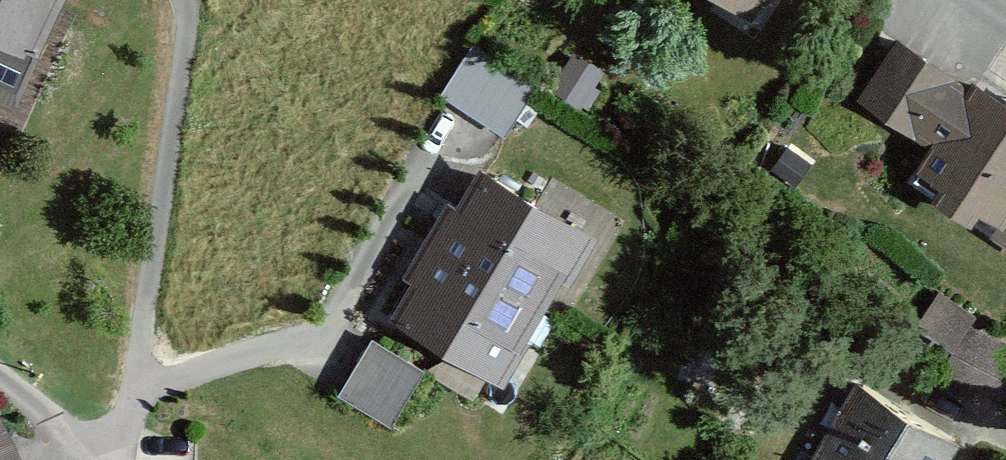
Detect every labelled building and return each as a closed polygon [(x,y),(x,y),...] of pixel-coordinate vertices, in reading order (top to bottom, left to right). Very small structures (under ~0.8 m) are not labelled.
[(38,62),(64,0),(0,0),(0,46),(38,62)] [(753,22),(768,0),(720,0),(753,22)] [(887,36),(845,103),(915,147),(898,174),(1005,242),(1005,111),(887,36)] [(468,52),(438,99),(498,137),(528,91),(468,52)] [(466,163),(374,327),(438,363),(498,397),(542,319),(569,334),(633,221),(550,175),(535,201),(466,163)] [(374,327),(332,401),(395,435),(438,363),(374,327)] [(853,388),(813,459),(950,459),(958,446),(853,388)] [(0,439),(0,459),(11,459),(0,439)]
